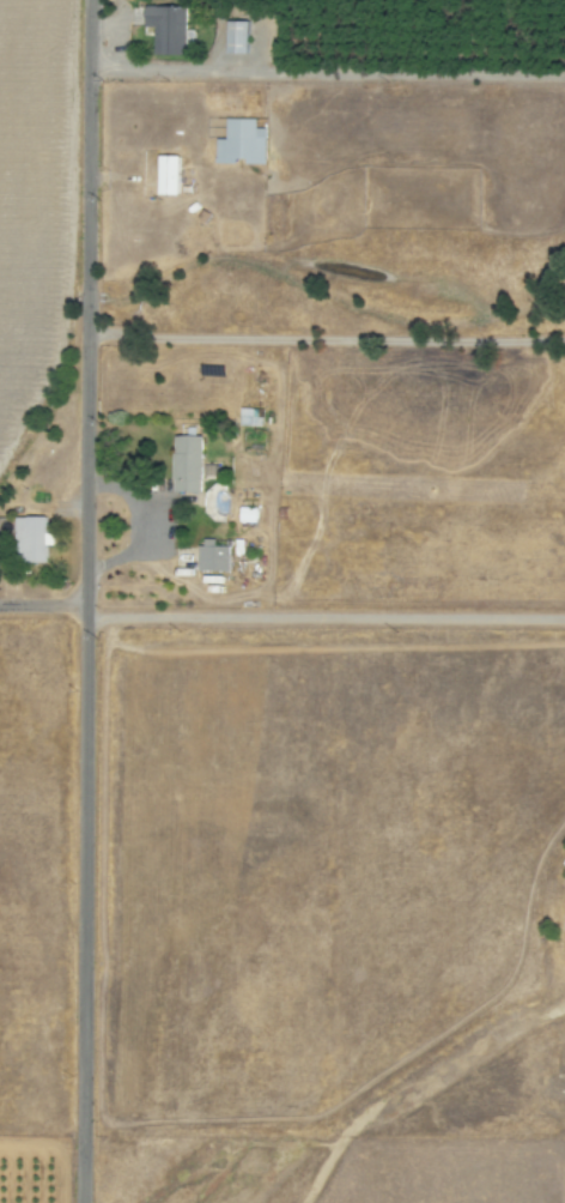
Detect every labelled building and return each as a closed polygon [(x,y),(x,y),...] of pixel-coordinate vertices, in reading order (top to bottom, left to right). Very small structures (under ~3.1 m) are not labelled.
[(185,54),(185,43),(192,43),(193,29),(185,29),(186,6),(145,5),(144,26),(154,26),(153,53),(185,54)] [(246,53),(247,20),(226,20),(225,53),(246,53)] [(225,138),(214,138),(213,161),(244,162),(244,163),(264,163),(265,127),(255,127),(255,118),(225,117),(225,138)] [(178,194),(178,155),(157,155),(156,194),(178,194)] [(237,425),(259,426),(260,408),(238,407),(237,425)] [(200,492),(201,436),(173,435),(171,491),(200,492)] [(45,516),(15,516),(16,563),(45,562),(45,545),(53,545),(53,532),(45,532),(45,516)] [(198,570),(227,571),(228,546),(213,545),(214,539),(199,538),(198,570)]
